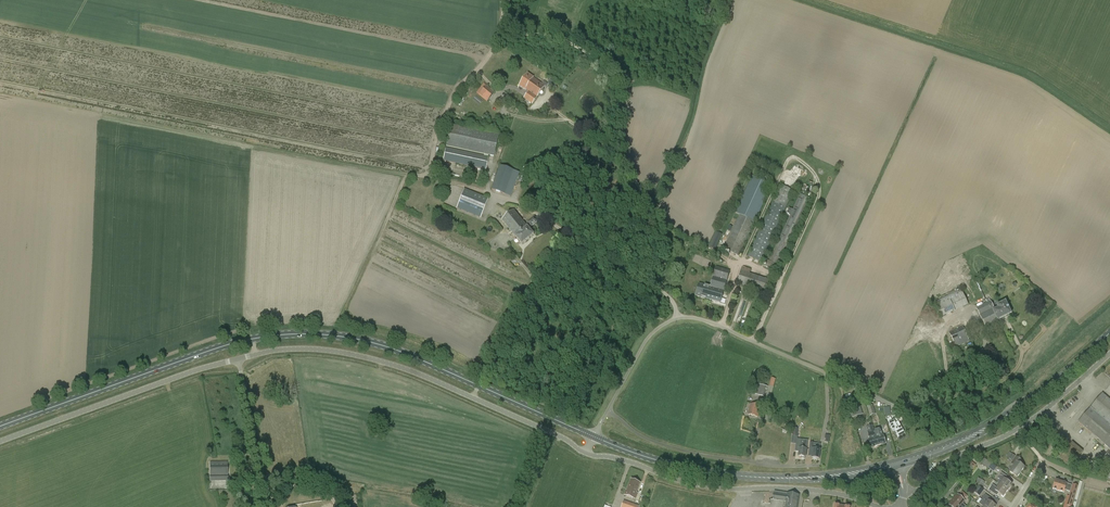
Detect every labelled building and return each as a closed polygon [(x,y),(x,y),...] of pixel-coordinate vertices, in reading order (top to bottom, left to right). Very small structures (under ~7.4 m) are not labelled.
[(526,89),(527,91),(529,88),(528,87),(532,82),(533,83),(536,79),(534,78),(528,73),(519,86),(525,90),(526,89)] [(529,88),(527,91),(529,92),(524,98),(532,104),(545,86),(536,79),(533,83),(532,82),(528,87),(529,88)] [(484,83),(476,93),(487,102),(495,92),(484,83)] [(451,125),(446,146),(494,157),(498,135),(451,125)] [(446,148),(443,161),(485,170),(488,157),(446,148)] [(519,173),(500,166),(491,190),(511,197),(519,173)] [(740,215),(724,249),(739,256),(771,184),(752,176),(736,213),(740,215)] [(749,256),(761,262),(794,191),(782,185),(749,256)] [(464,189),(456,208),(481,218),(488,199),(464,189)] [(774,268),(777,270),(778,268),(778,269),(811,199),(800,194),(769,261),(768,260),(765,266),(768,267),(767,268),(773,271),(774,268)] [(516,237),(522,245),(535,235),(529,228),(538,221),(534,216),(527,223),(528,224),(527,225),(514,210),(502,220),(516,237)] [(716,232),(709,247),(715,250),(722,235),(716,232)] [(716,267),(710,287),(699,284),(695,296),(721,303),(724,291),(730,270),(716,267)] [(737,283),(767,293),(771,280),(750,274),(751,269),(743,267),(741,271),(737,283)] [(962,290),(948,296),(955,311),(969,305),(962,290)] [(955,311),(948,296),(935,302),(942,318),(955,311)] [(995,311),(991,302),(977,309),(986,329),(997,324),(995,320),(997,320),(993,312),(995,311)] [(998,309),(995,311),(993,312),(997,320),(995,320),(997,324),(998,323),(997,321),(1011,315),(1006,302),(997,306),(998,309)] [(962,327),(949,333),(956,347),(969,340),(962,327)] [(754,391),(753,394),(763,397),(765,390),(767,390),(768,387),(754,383),(752,391),(754,391)] [(1103,394),(1078,423),(1109,449),(1109,400),(1103,394)] [(846,402),(852,418),(862,414),(857,398),(846,402)] [(748,415),(758,417),(761,407),(751,404),(748,415)] [(895,431),(898,438),(905,434),(898,421),(895,423),(894,420),(889,423),(893,431),(895,431)] [(878,446),(872,425),(866,427),(870,440),(869,440),(871,448),(878,446)] [(873,425),(872,425),(878,446),(886,444),(883,436),(881,431),(880,428),(874,430),(873,425)] [(798,456),(801,457),(801,458),(805,459),(805,457),(806,458),(807,442),(798,441),(798,446),(800,446),(799,448),(798,456)] [(1069,462),(1072,465),(1083,451),(1072,442),(1061,456),(1059,458),(1068,464),(1069,462)] [(810,443),(809,451),(813,451),(812,458),(819,459),(821,449),(814,448),(815,443),(810,443)] [(1006,457),(1012,461),(1016,456),(1010,452),(1006,457)] [(988,469),(989,468),(990,466),(991,464),(984,458),(980,463),(988,469)] [(1012,464),(1014,466),(1009,472),(1017,477),(1024,467),(1020,464),(1021,461),(1016,458),(1012,464)] [(227,464),(210,465),(210,475),(228,475),(227,464)] [(1002,481),(999,485),(1008,490),(1012,484),(1006,480),(1008,477),(1001,472),(997,478),(1002,481)] [(631,479),(629,485),(634,487),(635,486),(638,488),(640,483),(631,479)] [(1053,489),(1064,493),(1064,490),(1070,492),(1072,485),(1067,484),(1067,483),(1056,480),(1053,489)] [(1073,506),(1075,506),(1082,482),(1080,481),(1073,506)] [(1008,490),(999,485),(997,488),(992,484),(988,490),(995,495),(997,492),(1003,497),(1008,490)] [(1078,486),(1073,484),(1066,505),(1064,504),(1063,506),(1071,506),(1078,486)] [(634,487),(629,485),(627,490),(626,490),(624,495),(635,499),(638,493),(637,493),(638,488),(635,486),(634,487)] [(981,488),(978,486),(973,492),(979,496),(984,490),(981,488)] [(770,506),(783,506),(784,503),(785,503),(785,506),(797,506),(799,495),(786,493),(787,493),(774,492),(772,501),(769,501),(769,504),(770,504),(770,506)] [(979,503),(984,506),(996,506),(997,506),(992,503),(994,500),(985,494),(979,503)] [(951,506),(960,506),(965,501),(958,495),(949,505),(951,506)]
